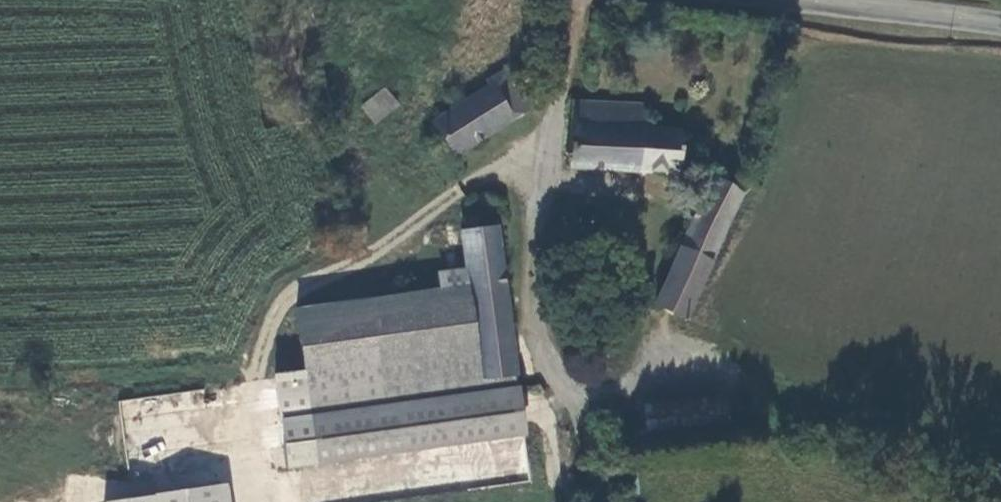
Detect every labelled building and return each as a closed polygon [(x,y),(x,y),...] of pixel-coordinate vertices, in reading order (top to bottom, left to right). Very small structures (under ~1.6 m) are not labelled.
[(531,111),(505,68),(484,81),(487,85),(428,122),(454,161),(531,111)] [(399,105),(383,88),(360,108),(375,126),(399,105)] [(567,171),(681,177),(684,128),(642,126),(644,104),(571,100),(567,171)] [(689,302),(696,305),(714,263),(746,193),(712,177),(652,306),(685,322),(689,302)] [(460,232),(464,271),(437,274),(439,292),(295,310),(302,373),(272,377),(284,472),(526,437),(499,228),(460,232)] [(728,398),(643,406),(643,408),(628,409),(630,441),(645,440),(646,444),(731,436),(728,398)] [(124,501),(230,501),(227,486),(124,501)]
